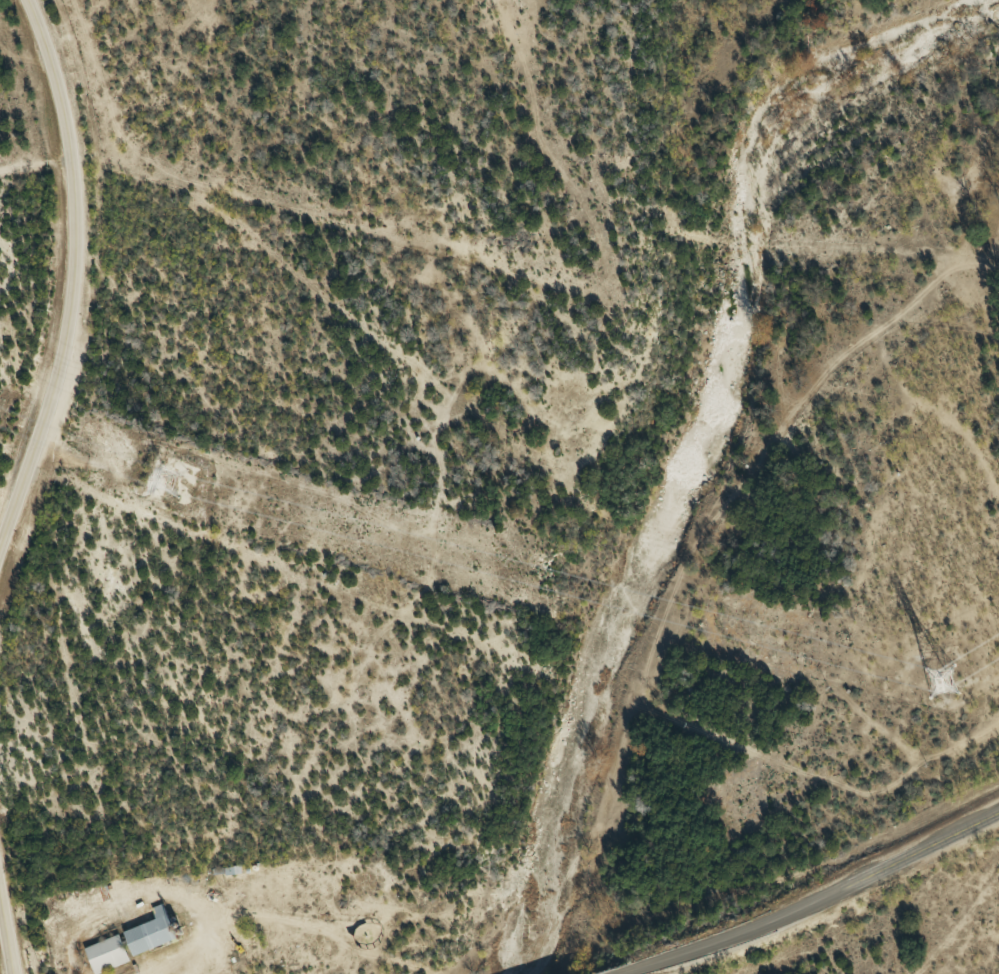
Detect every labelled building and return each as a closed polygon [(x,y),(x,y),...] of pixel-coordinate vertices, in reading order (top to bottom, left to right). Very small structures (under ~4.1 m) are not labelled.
[(164,908),(152,913),(157,924),(122,939),(132,962),(178,944),(164,908)] [(92,973),(111,973),(130,966),(118,939),(84,953),(92,973)]
